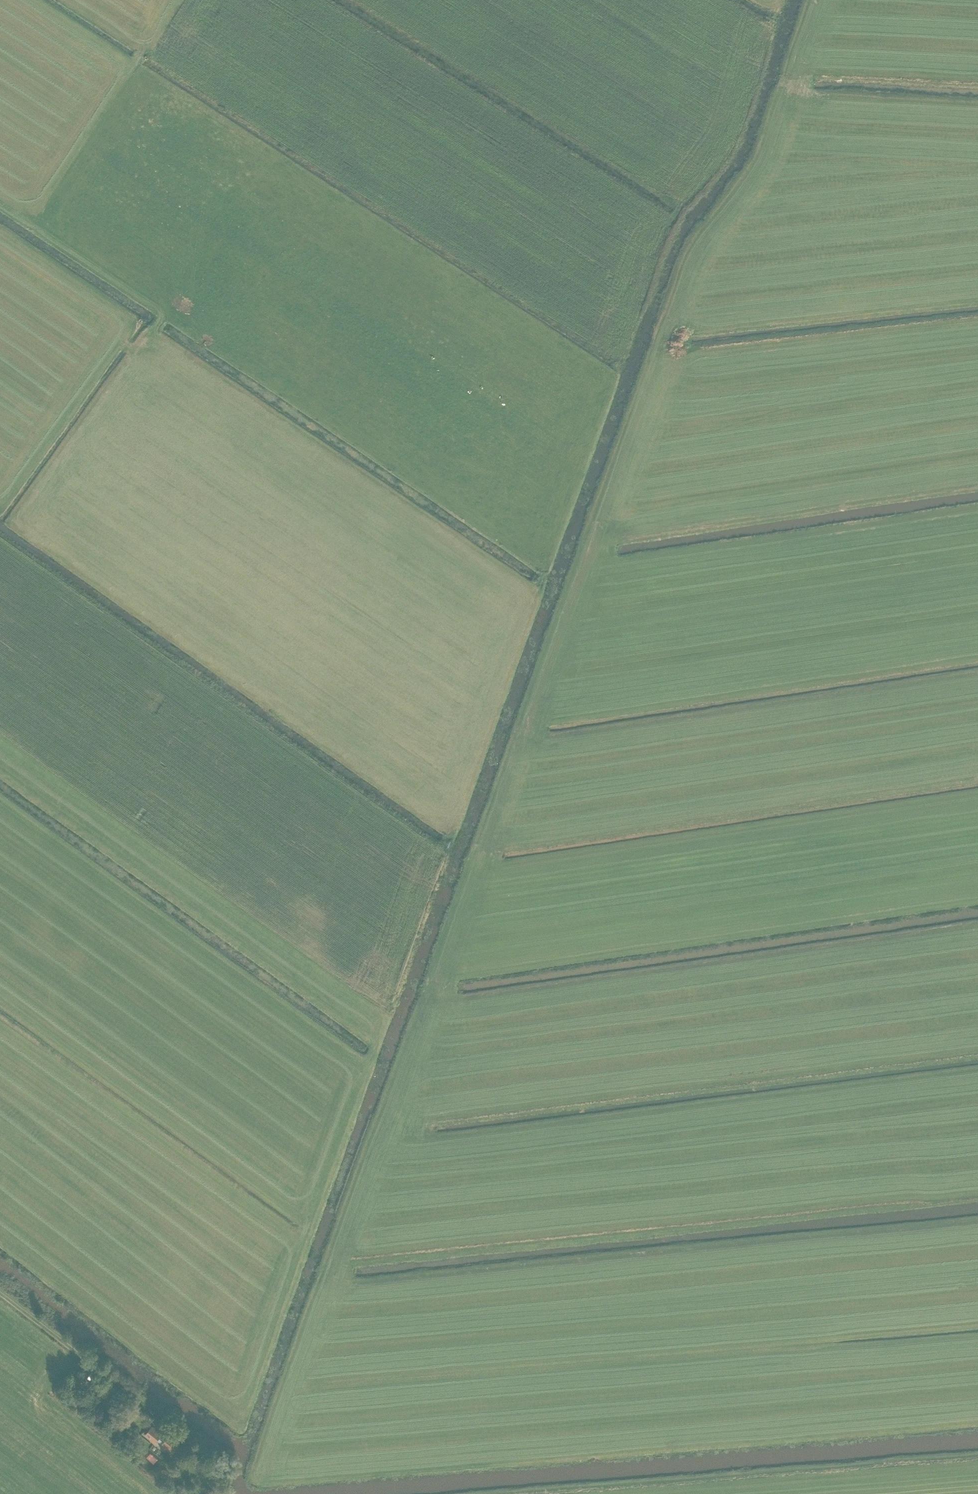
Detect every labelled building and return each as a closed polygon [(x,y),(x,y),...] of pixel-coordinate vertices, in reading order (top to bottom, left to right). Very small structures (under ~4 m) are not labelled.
[(78,1396),(87,1382),(76,1375),(67,1388),(78,1396)] [(152,1426),(145,1435),(155,1443),(162,1434),(152,1426)] [(180,1443),(169,1434),(161,1443),(173,1452),(180,1443)]
